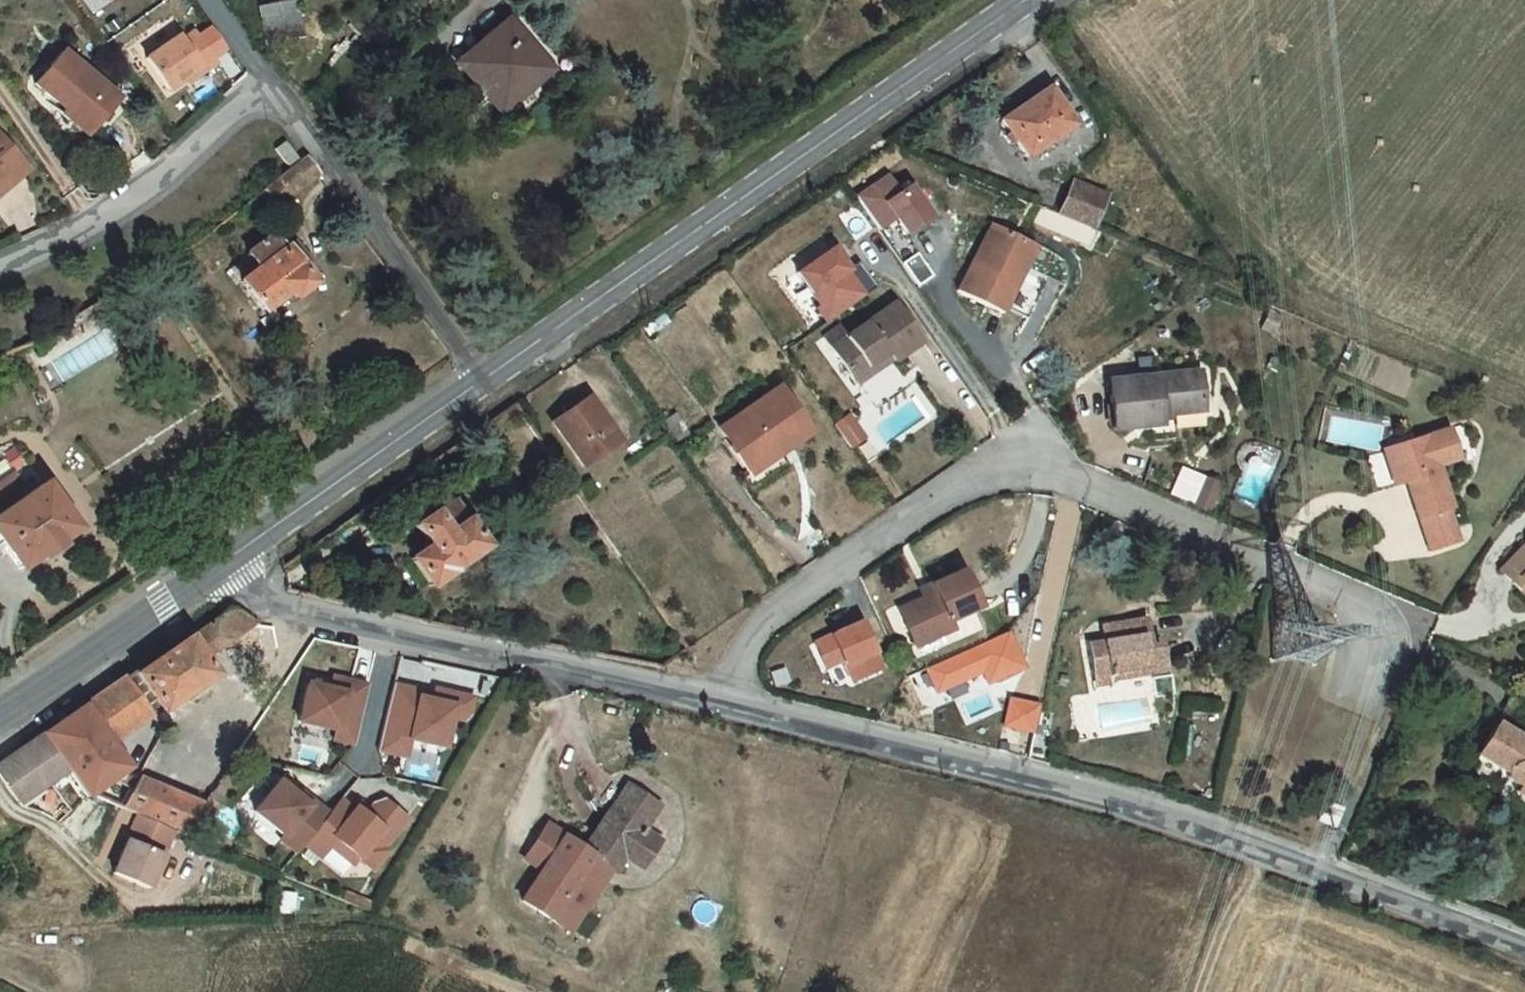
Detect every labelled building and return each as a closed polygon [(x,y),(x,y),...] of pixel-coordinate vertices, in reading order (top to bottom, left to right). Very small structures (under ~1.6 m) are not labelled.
[(83,17),(106,0),(70,0),(83,17)] [(163,1),(162,0),(139,0),(148,12),(163,1)] [(262,7),(273,36),(305,23),(296,0),(281,0),(262,7)] [(527,102),(481,50),(431,91),(476,145),(527,102)] [(189,94),(169,65),(155,75),(149,67),(121,87),(142,117),(167,100),(172,106),(189,94)] [(9,112),(39,138),(45,130),(72,150),(93,126),(36,79),(9,112)] [(1058,161),(1033,125),(986,156),(1011,192),(1058,161)] [(918,178),(903,187),(892,171),(856,193),(879,230),(902,216),(913,233),(941,216),(918,178)] [(1074,176),(1059,214),(1099,229),(1113,192),(1074,176)] [(1059,218),(1046,246),(1077,260),(1091,231),(1059,218)] [(955,316),(951,328),(989,347),(1011,358),(1027,326),(1004,315),(1018,285),(984,267),(970,292),(952,284),(940,308),(955,316)] [(231,303),(216,313),(237,343),(261,326),(265,332),(280,322),(268,304),(282,295),(271,278),(262,284),(251,268),(222,288),(231,303)] [(816,283),(781,308),(805,341),(801,344),(811,358),(860,322),(842,297),(831,304),(816,283)] [(807,373),(836,413),(871,388),(877,396),(907,375),(906,374),(897,361),(880,337),(830,373),(822,362),(807,373)] [(901,358),(897,361),(906,374),(910,371),(901,358)] [(871,388),(836,413),(842,422),(877,396),(871,388)] [(1179,409),(1095,418),(1097,462),(1145,459),(1145,448),(1183,443),(1179,409)] [(712,466),(741,504),(796,465),(769,427),(712,466)] [(603,478),(572,435),(537,461),(567,503),(603,478)] [(1441,463),(1389,482),(1401,514),(1421,571),(1447,562),(1440,542),(1444,541),(1430,502),(1452,494),(1441,463)] [(1183,464),(1171,493),(1213,510),(1225,481),(1183,464)] [(278,496),(292,487),(285,477),(270,486),(278,496)] [(1389,482),(1376,487),(1387,519),(1401,514),(1389,482)] [(1205,519),(1192,513),(1188,522),(1201,528),(1205,519)] [(45,565),(15,520),(0,531),(0,597),(45,565)] [(465,567),(433,520),(391,548),(402,565),(386,576),(408,606),(465,567)] [(1494,604),(1524,632),(1524,578),(1521,575),(1494,604)] [(228,637),(254,629),(248,608),(222,616),(228,637)] [(961,645),(946,608),(917,617),(922,631),(903,638),(884,644),(899,681),(934,668),(930,658),(961,645)] [(815,636),(826,669),(845,663),(851,681),(889,668),(872,617),(815,636)] [(899,623),(903,638),(922,631),(917,617),(899,623)] [(213,629),(112,699),(133,731),(191,693),(180,678),(231,640),(213,629)] [(1145,674),(1138,652),(1113,658),(1117,683),(1097,686),(1077,690),(1082,715),(1102,711),(1104,717),(1158,707),(1153,683),(1145,674)] [(1117,683),(1113,658),(1091,663),(1097,686),(1117,683)] [(314,706),(310,718),(325,722),(328,710),(314,706)] [(99,709),(62,733),(83,765),(120,740),(99,709)] [(310,718),(289,711),(278,748),(314,759),(311,768),(331,774),(348,716),(328,710),(325,722),(310,718)] [(1102,711),(1082,715),(1086,732),(1106,728),(1104,717),(1102,711)] [(401,725),(374,717),(360,767),(387,775),(388,772),(420,781),(429,752),(442,756),(447,751),(452,734),(415,724),(414,729),(412,735),(399,731),(401,725)] [(1513,724),(1473,781),(1501,802),(1497,809),(1524,828),(1524,772),(1510,761),(1524,740),(1524,734),(1513,724)] [(414,729),(401,725),(399,731),(412,735),(414,729)] [(1102,732),(1101,759),(1155,760),(1156,733),(1102,732)] [(62,733),(41,748),(63,778),(83,765),(62,733)] [(17,764),(20,770),(48,803),(63,821),(103,796),(83,765),(63,778),(41,748),(17,764)] [(387,775),(360,767),(356,781),(383,789),(387,775)] [(0,783),(0,835),(48,803),(20,770),(0,783)] [(174,832),(114,806),(99,838),(119,846),(154,861),(161,864),(174,832)] [(256,808),(230,837),(258,862),(254,866),(270,880),(277,872),(304,843),(288,829),(284,833),(273,823),(256,808)] [(277,819),(273,823),(284,833),(288,829),(277,819)] [(624,862),(636,842),(608,820),(564,883),(590,902),(593,904),(602,892),(619,904),(639,874),(624,862)] [(304,843),(277,872),(293,886),(303,875),(325,894),(331,888),(345,901),(360,883),(357,879),(382,852),(360,832),(349,836),(344,841),(340,845),(331,838),(329,840),(316,829),(304,843)] [(336,833),(331,838),(340,845),(344,841),(336,833)] [(154,861),(119,846),(92,906),(127,922),(154,861)] [(527,858),(504,890),(521,902),(529,908),(524,916),(516,910),(500,933),(546,965),(590,902),(564,883),(527,858)] [(521,902),(516,910),(524,916),(529,908),(521,902)]
